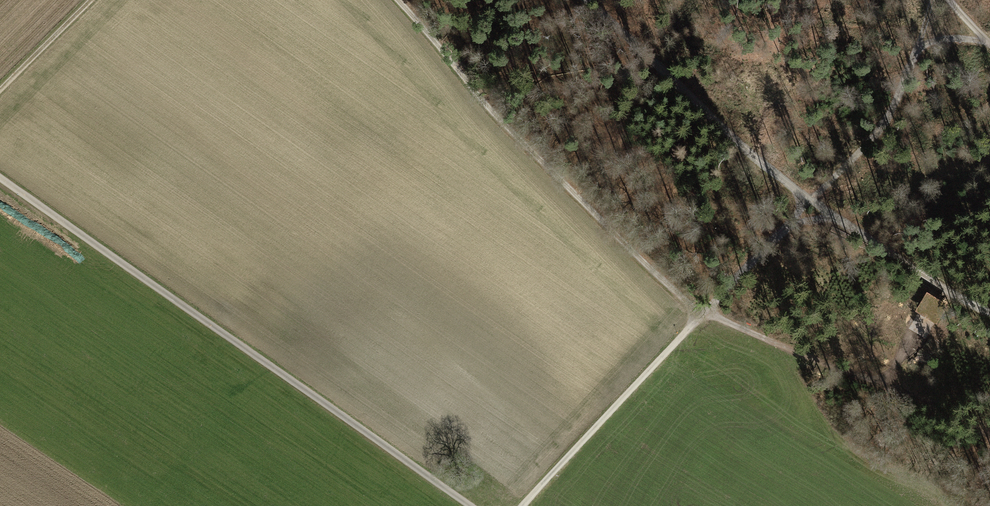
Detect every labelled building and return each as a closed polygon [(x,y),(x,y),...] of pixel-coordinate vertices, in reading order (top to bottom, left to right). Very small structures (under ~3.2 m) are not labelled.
[(949,305),(927,292),(915,312),(937,325),(949,305)]
